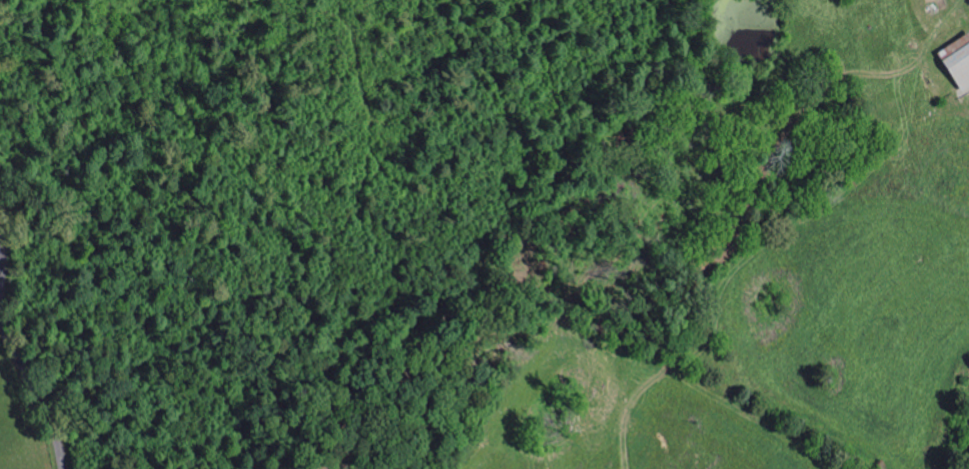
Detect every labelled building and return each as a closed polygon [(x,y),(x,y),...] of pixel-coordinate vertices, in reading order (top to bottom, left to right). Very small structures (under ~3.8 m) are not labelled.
[(945,47),(962,88),(968,85),(968,37),(945,47)]
